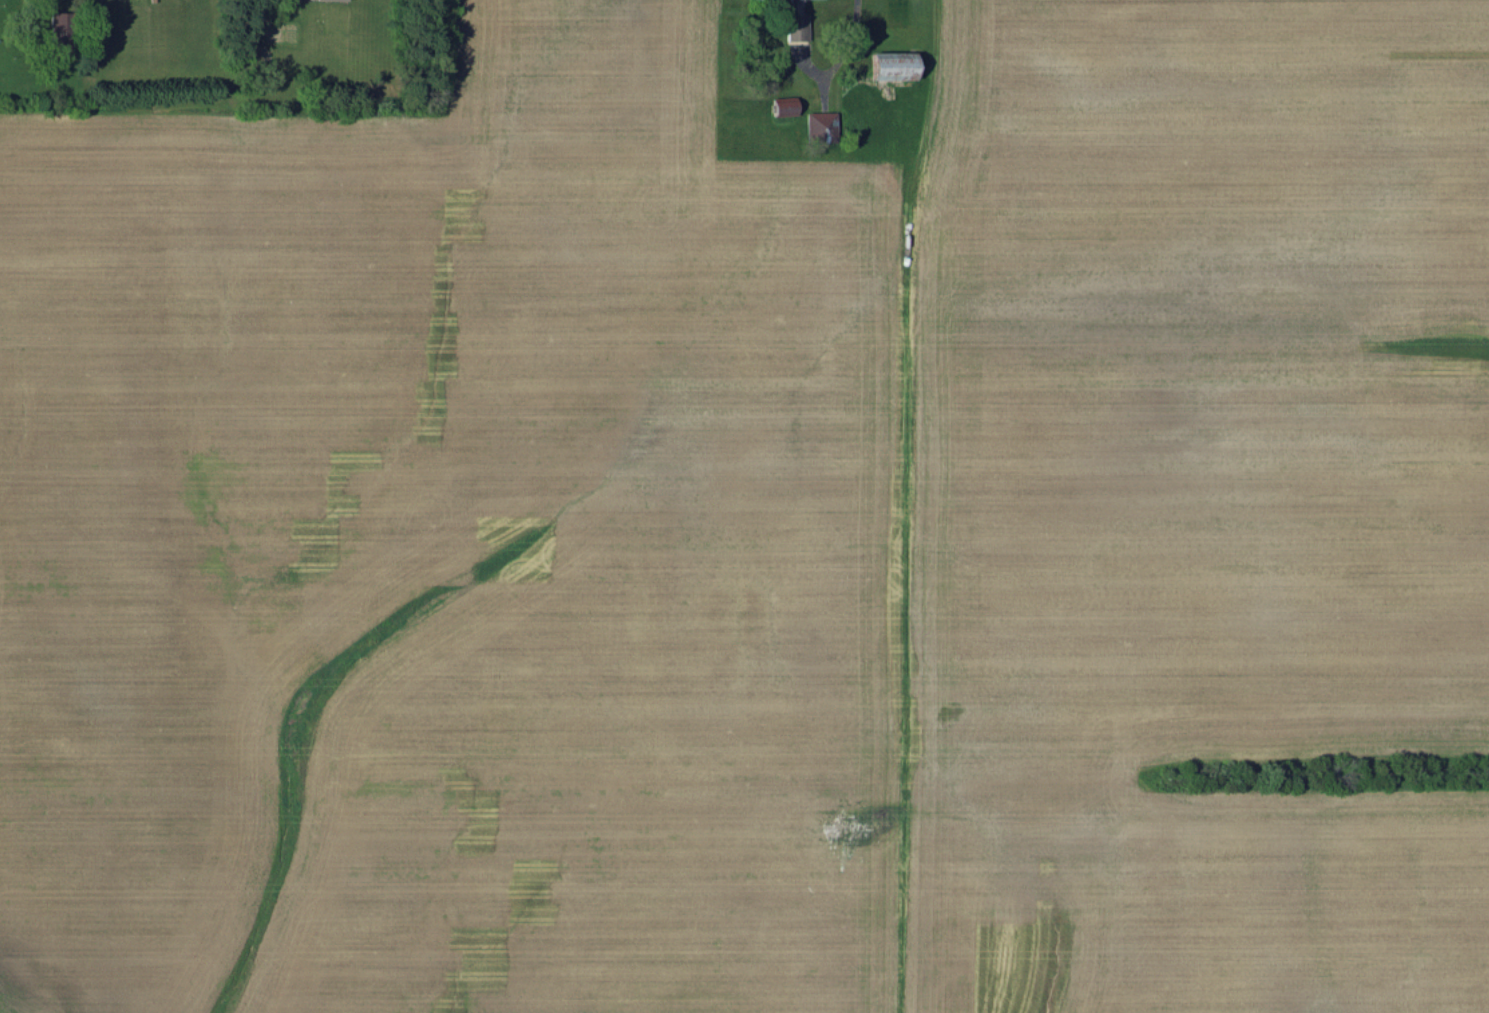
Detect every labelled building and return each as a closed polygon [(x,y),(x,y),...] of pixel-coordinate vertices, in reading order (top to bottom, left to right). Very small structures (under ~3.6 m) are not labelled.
[(49,12),(48,48),(67,48),(68,12),(49,12)] [(784,40),(805,40),(806,14),(785,13),(784,40)] [(868,79),(911,79),(912,52),(868,51),(868,79)] [(793,96),(770,97),(771,115),(794,114),(793,96)] [(804,112),(805,137),(816,137),(816,141),(834,141),(834,111),(804,112)]
